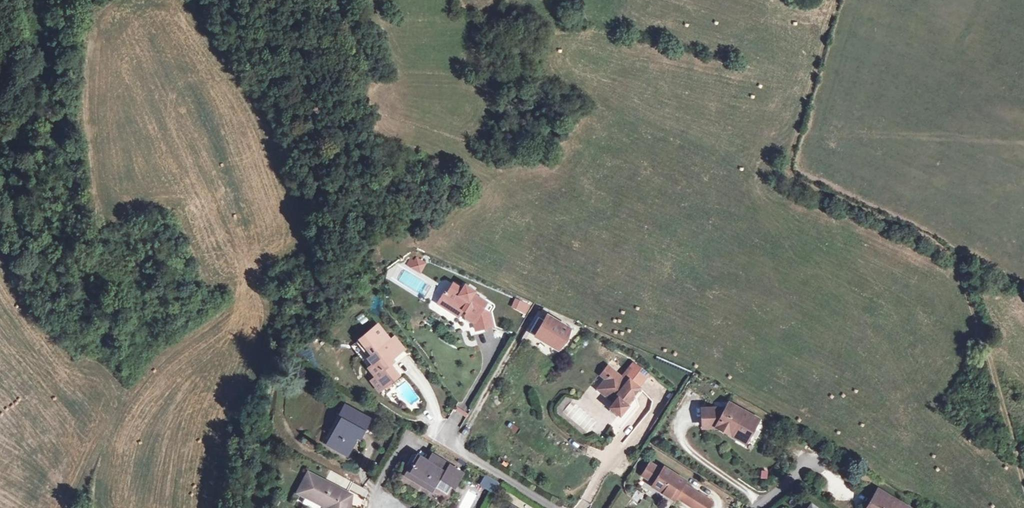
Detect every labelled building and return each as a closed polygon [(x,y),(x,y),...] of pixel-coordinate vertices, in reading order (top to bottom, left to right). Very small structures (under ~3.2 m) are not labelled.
[(416,258),(411,267),(420,272),(425,263),(416,258)] [(443,294),(437,304),(449,311),(452,307),(461,313),(462,310),(466,312),(464,315),(465,319),(470,322),(474,321),(476,329),(492,325),(488,311),(491,306),(472,294),(474,292),(464,286),(462,290),(452,284),(446,295),(443,294)] [(528,304),(517,300),(512,308),(523,313),(528,304)] [(458,317),(461,313),(452,307),(449,311),(458,317)] [(545,320),(538,317),(530,332),(557,348),(564,346),(564,338),(569,329),(547,316),(545,320)] [(377,325),(355,342),(373,364),(368,368),(376,377),(381,383),(387,378),(390,382),(398,375),(388,362),(403,349),(394,337),(390,341),(377,325)] [(627,359),(600,345),(596,354),(623,368),(627,359)] [(634,363),(631,367),(645,378),(648,375),(634,363)] [(607,379),(598,389),(614,402),(610,407),(619,415),(627,405),(625,404),(639,388),(638,387),(645,378),(631,367),(622,378),(613,371),(607,379)] [(609,367),(602,375),(607,379),(613,371),(609,367)] [(379,391),(390,382),(387,378),(381,383),(376,377),(371,381),(379,391)] [(343,416),(328,443),(347,454),(357,437),(360,439),(371,421),(343,405),(339,413),(343,416)] [(726,410),(703,411),(704,427),(717,426),(738,438),(741,432),(748,436),(757,420),(737,409),(735,412),(727,408),(726,410)] [(741,432),(738,438),(745,442),(748,436),(741,432)] [(418,456),(406,474),(423,485),(425,480),(436,487),(446,493),(453,482),(455,484),(462,473),(433,455),(428,462),(418,456)] [(650,463),(642,475),(654,483),(652,486),(673,499),(675,496),(682,501),(687,493),(685,491),(687,487),(682,484),(684,481),(664,467),(661,471),(650,463)] [(353,483),(331,471),(327,479),(349,490),(353,483)] [(298,491),(328,507),(327,507),(349,507),(350,505),(346,504),(346,497),(343,496),(346,492),(308,472),(298,491)] [(485,475),(479,484),(493,493),(498,483),(485,475)] [(425,480),(423,485),(434,491),(436,487),(425,480)] [(498,483),(493,493),(498,496),(504,486),(498,483)] [(697,493),(687,487),(685,491),(687,493),(682,501),(690,505),(697,493)] [(866,507),(910,507),(878,488),(866,507)] [(642,495),(633,491),(629,500),(638,504),(642,495)] [(697,493),(690,505),(694,507),(708,507),(712,502),(697,493)]
